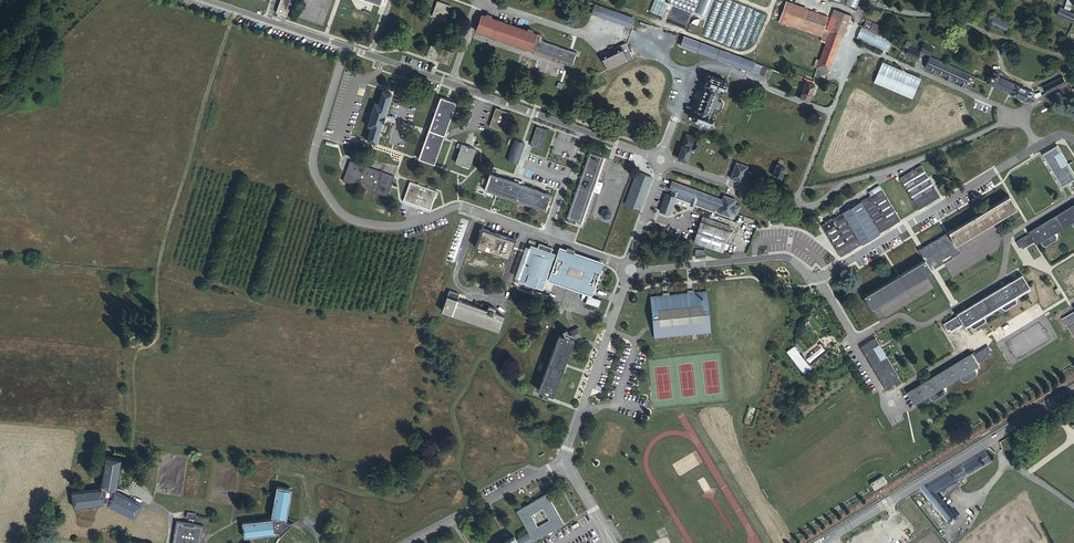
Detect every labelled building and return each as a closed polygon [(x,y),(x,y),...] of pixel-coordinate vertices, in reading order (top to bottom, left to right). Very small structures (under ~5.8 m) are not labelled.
[(277,14),(286,18),(293,0),(281,0),(277,14)] [(975,0),(960,0),(957,7),(974,14),(979,1),(975,0)] [(450,5),(437,1),(432,16),(445,20),(450,5)] [(808,10),(787,2),(783,13),(804,21),(808,10)] [(636,17),(597,3),(594,9),(634,24),(636,17)] [(1058,3),(1054,12),(1073,21),(1073,10),(1058,3)] [(840,9),(838,14),(848,19),(851,13),(840,9)] [(829,18),(808,10),(804,21),(824,29),(829,18)] [(485,14),(481,13),(476,29),(573,62),(577,51),(540,39),(542,33),(532,30),(533,28),(529,27),(528,29),(490,16),(490,14),(486,12),(485,14)] [(832,30),(843,34),(848,19),(838,14),(832,30)] [(1001,25),(1004,18),(996,15),(993,22),(1001,25)] [(1011,21),(1004,18),(1001,25),(1008,28),(1011,21)] [(882,25),(868,20),(865,26),(879,33),(882,25)] [(887,50),(891,40),(860,27),(855,38),(887,50)] [(1058,32),(1049,27),(1047,32),(1048,33),(1046,38),(1054,42),(1058,32)] [(832,30),(817,69),(820,70),(819,71),(825,73),(825,72),(828,73),(843,34),(832,30)] [(682,43),(681,45),(702,53),(705,43),(679,33),(677,39),(677,41),(682,43)] [(611,48),(601,53),(609,68),(636,55),(629,40),(616,46),(615,43),(610,45),(611,48)] [(721,49),(705,43),(702,53),(718,58),(721,49)] [(908,46),(904,44),(901,51),(905,52),(905,53),(916,59),(920,51),(908,46)] [(933,49),(923,44),(920,51),(929,55),(933,49)] [(452,52),(431,45),(426,57),(447,65),(452,52)] [(718,58),(736,65),(740,56),(721,49),(718,58)] [(972,75),(929,55),(925,65),(946,75),(945,78),(951,80),(952,78),(960,82),(959,85),(964,87),(968,78),(970,79),(972,75)] [(752,71),(755,62),(740,56),(736,65),(752,71)] [(880,60),(872,57),(865,76),(873,79),(880,60)] [(912,97),(920,76),(881,61),(873,82),(912,97)] [(987,81),(1029,101),(1036,98),(1034,96),(1036,93),(1034,92),(1034,90),(1030,89),(1029,91),(998,76),(999,73),(994,71),(991,79),(989,77),(987,81)] [(797,77),(806,81),(812,83),(814,79),(799,73),(797,77)] [(729,83),(708,75),(705,83),(707,84),(697,110),(695,109),(692,118),(712,126),(716,117),(713,115),(716,107),(718,108),(721,106),(723,101),(722,99),(719,98),(722,90),(726,91),(729,83)] [(1046,86),(1048,92),(1067,83),(1064,78),(1046,86)] [(810,100),(815,84),(812,83),(806,81),(801,97),(810,100)] [(377,144),(393,93),(385,91),(381,103),(376,102),(373,111),(370,110),(368,117),(370,118),(368,125),(373,127),(369,141),(377,144)] [(433,163),(454,101),(439,96),(417,157),(433,163)] [(510,112),(495,107),(490,125),(504,130),(510,112)] [(573,119),(593,127),(596,119),(576,112),(573,119)] [(547,131),(538,127),(531,146),(540,150),(547,131)] [(691,148),(699,150),(702,139),(695,138),(695,134),(685,132),(678,158),(688,160),(691,148)] [(524,143),(515,140),(509,156),(519,159),(524,143)] [(475,149),(460,143),(454,161),(469,166),(475,149)] [(1058,143),(1044,152),(1064,186),(1073,180),(1073,170),(1067,159),(1062,150),(1058,143)] [(589,153),(565,218),(578,223),(586,203),(602,158),(589,153)] [(395,175),(351,160),(343,180),(388,196),(395,175)] [(778,163),(774,174),(784,178),(788,167),(787,166),(788,163),(781,161),(779,164),(778,163)] [(731,178),(743,182),(745,178),(750,180),(752,173),(747,171),(748,166),(737,162),(731,178)] [(920,166),(900,178),(919,210),(940,198),(920,166)] [(653,177),(637,171),(625,204),(641,210),(653,177)] [(484,189),(545,211),(551,196),(490,174),(484,189)] [(438,190),(410,181),(404,199),(432,208),(438,190)] [(667,194),(661,210),(670,214),(677,197),(679,192),(693,197),(692,201),(696,203),(697,199),(721,207),(719,212),(718,215),(729,219),(732,212),(737,213),(740,206),(735,204),(736,200),(725,195),(723,200),(673,181),(670,189),(673,190),(671,195),(667,194)] [(881,190),(860,202),(879,235),(901,221),(881,190)] [(679,192),(677,197),(691,202),(692,201),(693,197),(679,192)] [(953,240),(1013,203),(1008,195),(917,251),(923,260),(863,297),(869,306),(929,270),(930,271),(943,263),(960,252),(953,240)] [(695,204),(719,212),(721,207),(697,199),(696,203),(695,204)] [(879,235),(860,202),(841,214),(861,246),(879,235)] [(1030,231),(1031,233),(1017,242),(1022,250),(1036,241),(1037,243),(1042,240),(1056,231),(1073,221),(1073,220),(1073,204),(1030,231)] [(611,217),(610,207),(601,208),(602,218),(611,217)] [(841,214),(820,227),(840,259),(861,246),(841,214)] [(731,226),(702,215),(693,240),(721,251),(731,226)] [(687,217),(684,223),(692,225),(694,220),(687,217)] [(517,239),(483,227),(476,247),(509,259),(517,239)] [(1059,236),(1056,231),(1042,240),(1045,245),(1047,245),(1059,239),(1059,236)] [(551,261),(554,254),(550,252),(551,247),(539,243),(538,247),(531,245),(518,279),(542,288),(546,276),(547,273),(550,264),(551,261)] [(553,262),(551,261),(550,264),(552,264),(549,274),(547,273),(546,276),(548,277),(547,279),(592,295),(603,264),(573,254),(574,250),(566,247),(565,251),(558,248),(553,262)] [(964,250),(960,252),(943,263),(949,274),(956,275),(968,268),(970,261),(964,250)] [(1014,294),(1030,285),(1023,274),(958,313),(959,314),(945,323),(949,330),(963,321),(965,325),(970,322),(984,313),(1000,303),(1014,294)] [(652,297),(656,337),(711,332),(706,292),(694,293),(694,289),(687,290),(687,293),(670,295),(669,291),(664,292),(664,296),(652,297)] [(460,293),(453,313),(499,330),(504,316),(494,312),(496,308),(489,306),(488,310),(468,303),(470,297),(460,293)] [(1017,299),(1014,294),(1000,303),(1003,308),(1006,308),(1017,302),(1017,299)] [(593,304),(595,298),(588,296),(586,302),(593,304)] [(601,301),(595,298),(593,304),(599,307),(601,301)] [(987,318),(984,313),(970,322),(973,326),(975,327),(986,320),(987,318)] [(1064,319),(1069,327),(1073,324),(1073,313),(1064,319)] [(1042,319),(1050,334),(1058,330),(1049,315),(1042,319)] [(574,339),(560,334),(540,390),(553,395),(574,339)] [(888,358),(878,342),(864,351),(888,388),(902,379),(888,358)] [(794,345),(786,350),(804,374),(812,368),(794,345)] [(909,391),(916,402),(931,393),(946,384),(961,375),(975,365),(980,363),(979,361),(993,353),(989,345),(974,354),(973,352),(909,391)] [(978,370),(975,365),(961,375),(964,379),(966,380),(978,373),(978,370)] [(949,388),(946,384),(931,393),(934,398),(937,398),(948,391),(949,388)] [(991,462),(985,452),(951,472),(957,482),(991,462)] [(102,489),(73,493),(75,506),(104,503),(104,501),(107,501),(108,504),(135,516),(141,504),(113,491),(113,488),(116,488),(121,462),(106,459),(101,486),(103,486),(102,489)] [(957,482),(951,472),(936,481),(942,491),(957,482)] [(883,475),(871,483),(876,490),(888,482),(883,475)] [(942,491),(936,481),(911,497),(913,500),(921,495),(945,527),(955,519),(937,495),(942,491)] [(243,521),(245,536),(274,532),(274,530),(279,531),(278,533),(299,542),(306,542),(311,533),(284,520),(285,517),(286,517),(291,491),(276,489),(272,515),(274,516),(273,518),(243,521)] [(519,541),(531,534),(536,541),(565,523),(547,494),(518,511),(530,531),(517,539),(515,535),(503,542),(520,542),(519,541)] [(177,521),(173,542),(202,542),(205,526),(193,523),(193,526),(184,524),(184,522),(177,521)] [(519,541),(520,542),(532,542),(536,541),(531,534),(519,541)]
